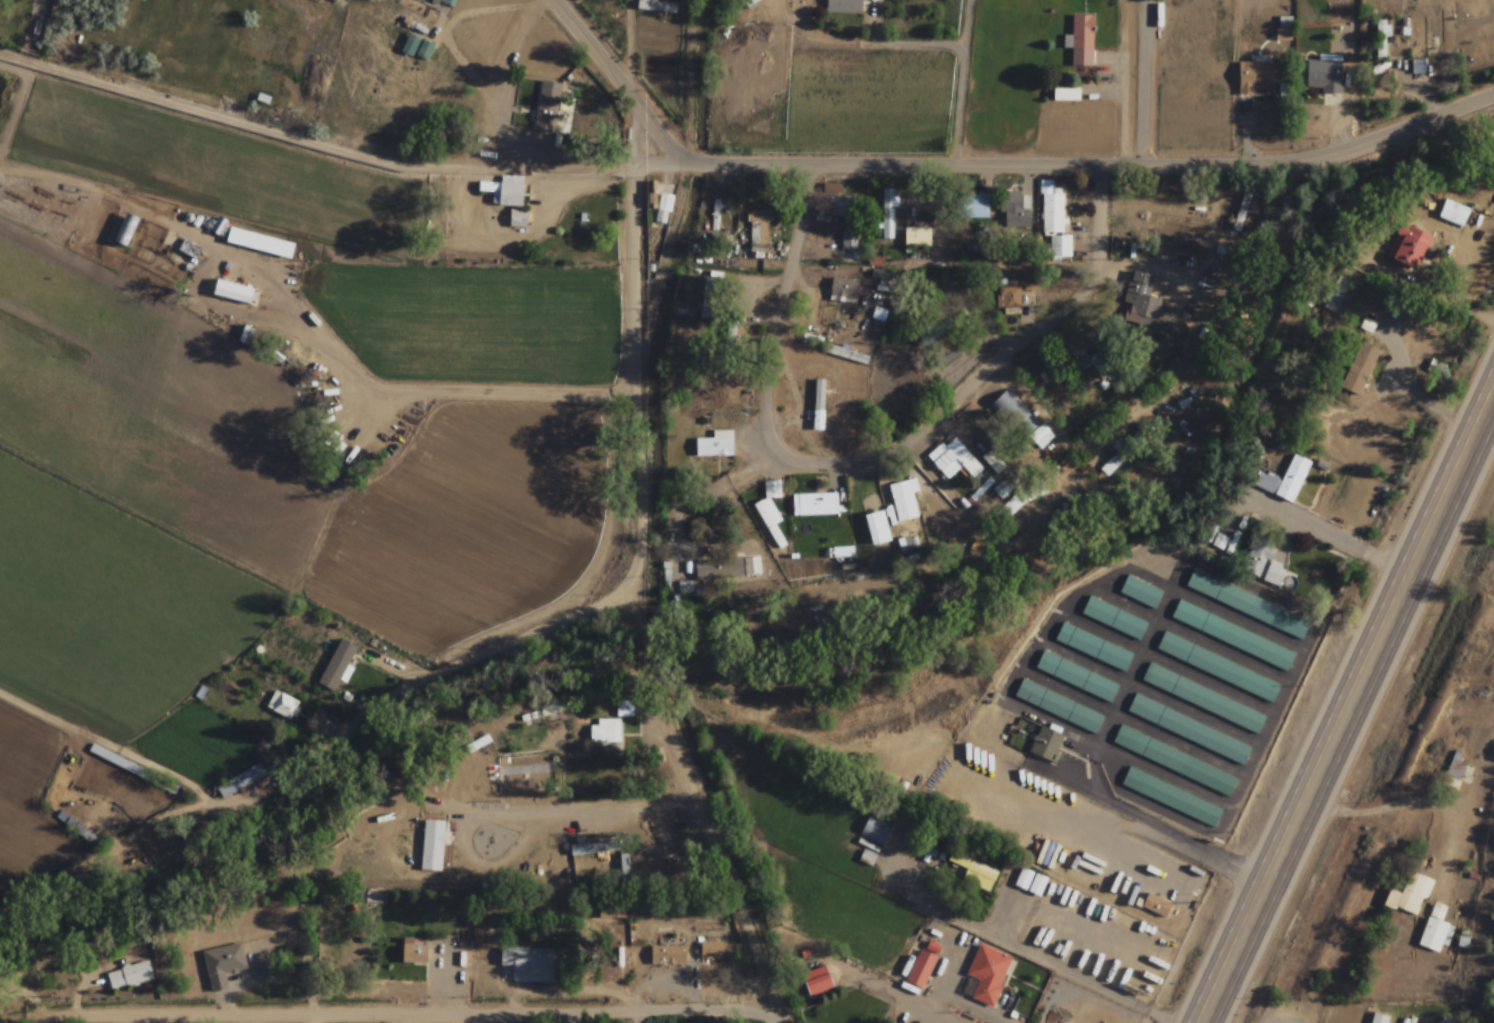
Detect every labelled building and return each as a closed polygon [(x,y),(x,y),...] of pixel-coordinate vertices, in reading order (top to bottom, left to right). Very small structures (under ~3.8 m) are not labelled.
[(760,0),(741,0),(748,9),(760,0)] [(861,0),(826,0),(826,15),(861,15),(861,0)] [(676,3),(637,1),(637,12),(676,14),(676,3)] [(1094,15),(1074,15),(1073,35),(1064,35),(1064,48),(1073,48),(1073,67),(1093,67),(1094,15)] [(1429,58),(1429,18),(1403,18),(1403,36),(1411,36),(1411,58),(1429,58)] [(1376,21),(1376,59),(1388,59),(1388,21),(1376,21)] [(401,51),(411,56),(419,40),(409,35),(401,51)] [(432,45),(423,42),(418,56),(427,59),(432,45)] [(1341,95),(1341,56),(1316,56),(1316,59),(1307,59),(1306,88),(1316,88),(1316,94),(1341,95)] [(1272,63),(1238,63),(1238,95),(1272,94),(1272,63)] [(555,118),(536,118),(536,143),(555,143),(555,118)] [(523,177),(501,177),(501,183),(478,183),(478,193),(493,193),(492,207),(523,207),(523,177)] [(1071,235),(1064,235),(1063,189),(1055,189),(1054,180),(1040,181),(1042,235),(1051,235),(1052,260),(1071,260),(1071,235)] [(882,240),(896,240),(896,189),(882,189),(882,240)] [(1021,191),(1000,191),(1000,228),(1031,228),(1031,198),(1021,197),(1021,191)] [(988,195),(959,195),(959,219),(988,219),(988,195)] [(658,223),(667,224),(669,196),(660,196),(658,223)] [(830,216),(855,216),(855,196),(830,196),(830,216)] [(1231,217),(1231,233),(1253,233),(1253,196),(1240,196),(1240,217),(1231,217)] [(1437,219),(1461,230),(1469,213),(1445,201),(1437,219)] [(749,254),(770,253),(770,211),(748,211),(749,254)] [(526,212),(509,212),(510,229),(527,229),(526,212)] [(139,219),(126,213),(112,243),(125,249),(139,219)] [(1432,237),(1402,223),(1386,257),(1416,271),(1432,237)] [(931,227),(904,227),(904,247),(931,247),(931,227)] [(226,244),(291,257),(294,243),(229,229),(226,244)] [(841,250),(857,250),(857,232),(841,232),(841,250)] [(178,250),(194,261),(201,251),(184,240),(178,250)] [(871,279),(891,281),(892,271),(872,269),(871,279)] [(858,303),(858,278),(830,277),(830,302),(858,303)] [(712,279),(701,279),(701,319),(712,319),(712,279)] [(998,279),(998,315),(1021,315),(1021,279),(998,279)] [(212,296),(249,306),(253,291),(216,281),(212,296)] [(1124,322),(1169,334),(1174,312),(1162,309),(1165,300),(1145,295),(1142,305),(1129,302),(1124,322)] [(872,318),(884,322),(887,311),(875,307),(872,318)] [(977,346),(970,332),(930,352),(937,366),(977,346)] [(1339,388),(1358,397),(1380,350),(1361,341),(1339,388)] [(1094,370),(1101,359),(1093,354),(1086,366),(1094,370)] [(814,431),(824,431),(824,380),(814,380),(814,431)] [(1038,453),(1054,438),(1007,388),(991,403),(1038,453)] [(1292,444),(1301,432),(1292,425),(1283,437),(1292,444)] [(732,456),(732,431),(712,431),(712,441),(696,441),(696,456),(732,456)] [(959,470),(970,483),(983,472),(954,435),(927,457),(945,481),(959,470)] [(981,459),(996,474),(1009,461),(994,446),(981,459)] [(1100,470),(1107,476),(1124,459),(1118,452),(1100,470)] [(1254,488),(1292,505),(1310,465),(1293,457),(1281,483),(1261,473),(1254,488)] [(762,486),(767,499),(755,504),(775,551),(785,546),(775,525),(782,522),(772,501),(783,496),(776,479),(762,486)] [(897,522),(917,517),(912,496),(919,495),(915,479),(888,485),(897,522)] [(792,516),(838,516),(838,494),(792,494),(792,516)] [(1261,582),(1280,587),(1285,567),(1271,564),(1276,543),(1252,537),(1242,574),(1262,579),(1261,582)] [(760,576),(759,558),(694,562),(696,580),(760,576)] [(1310,621),(1192,571),(1184,589),(1302,639),(1310,621)] [(1162,593),(1128,575),(1119,593),(1154,610),(1162,593)] [(1139,640),(1147,622),(1088,597),(1081,615),(1139,640)] [(1289,669),(1296,651),(1177,604),(1170,622),(1289,669)] [(1054,643),(1126,671),(1133,653),(1061,624),(1054,643)] [(1273,702),(1281,684),(1163,634),(1155,653),(1273,702)] [(353,658),(338,648),(319,677),(340,691),(354,669),(348,665),(353,658)] [(1111,702),(1119,684),(1042,652),(1034,670),(1111,702)] [(1148,665),(1140,683),(1258,734),(1266,716),(1148,665)] [(1104,716),(1022,680),(1014,698),(1096,735),(1104,716)] [(300,703),(273,692),(266,710),(293,721),(300,703)] [(1251,745),(1133,697),(1125,716),(1244,764),(1251,745)] [(621,719),(589,719),(589,743),(621,743),(621,719)] [(1063,737),(1040,727),(1028,754),(1050,765),(1063,737)] [(1236,778),(1119,727),(1111,746),(1228,796),(1236,778)] [(1465,758),(1451,754),(1442,788),(1457,791),(1465,758)] [(215,785),(220,798),(268,777),(263,765),(215,785)] [(1215,826),(1222,808),(1127,770),(1119,789),(1215,826)] [(880,848),(893,827),(871,814),(859,836),(880,848)] [(655,848),(661,863),(678,857),(666,823),(655,827),(661,846),(655,848)] [(618,853),(618,843),(570,845),(570,855),(618,853)] [(999,870),(953,851),(948,863),(967,871),(962,882),(990,892),(999,870)] [(622,883),(630,882),(627,855),(619,856),(622,883)] [(1047,881),(1021,870),(1014,888),(1039,899),(1047,881)] [(1432,882),(1410,873),(1401,895),(1390,890),(1383,906),(1417,920),(1432,882)] [(382,902),(382,894),(366,895),(367,903),(382,902)] [(1140,909),(1165,920),(1171,904),(1147,894),(1140,909)] [(625,919),(625,903),(599,903),(599,919),(625,919)] [(1421,949),(1444,956),(1453,927),(1430,920),(1421,949)] [(426,964),(426,939),(402,939),(402,964),(426,964)] [(700,960),(723,960),(723,944),(700,944),(700,960)] [(203,952),(211,994),(229,991),(226,974),(246,970),(241,945),(203,952)] [(966,977),(973,979),(966,999),(996,1008),(1011,957),(976,946),(966,977)] [(650,947),(650,967),(684,967),(684,947),(650,947)] [(512,983),(555,984),(556,950),(500,949),(500,967),(512,967),(512,983)] [(924,990),(937,956),(918,949),(905,983),(924,990)] [(111,991),(153,982),(149,961),(106,971),(111,991)] [(809,999),(834,991),(826,967),(801,975),(809,999)]
